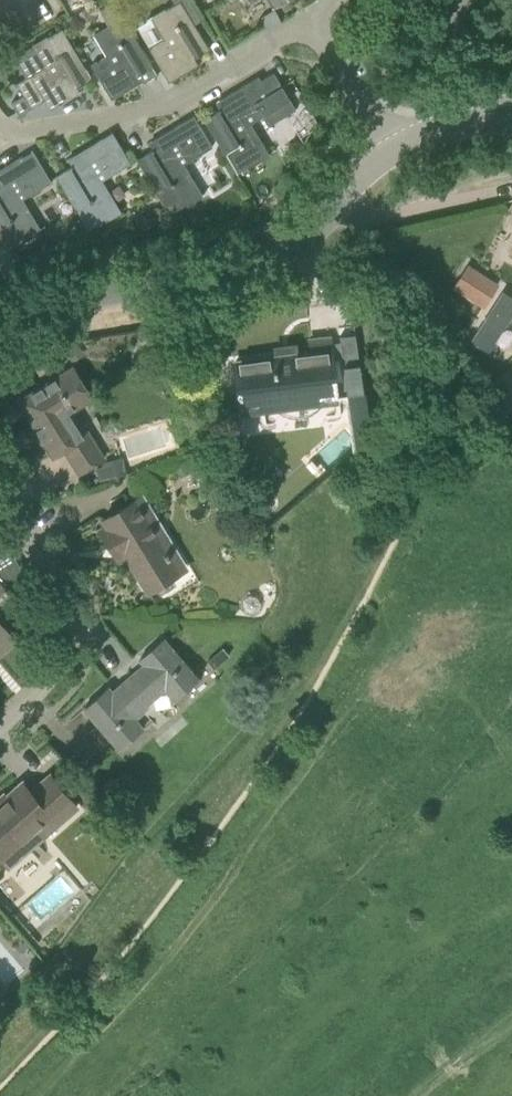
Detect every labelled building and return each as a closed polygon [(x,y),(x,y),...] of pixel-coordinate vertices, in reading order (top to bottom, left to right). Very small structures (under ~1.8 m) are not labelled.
[(84,8),(79,0),(76,0),(67,6),(72,15),(84,8)] [(195,24),(201,21),(189,0),(176,0),(177,3),(181,1),(187,12),(195,24)] [(281,2),(286,10),(291,7),(286,0),(285,0),(281,2)] [(190,61),(209,49),(195,24),(187,12),(181,1),(177,3),(152,18),(163,37),(148,47),(169,82),(193,67),(190,61)] [(90,5),(74,15),(80,25),(96,15),(90,5)] [(132,78),(152,66),(122,16),(94,33),(106,53),(90,63),(112,99),(136,85),(132,78)] [(71,89),(91,77),(62,29),(35,45),(47,65),(17,83),(32,108),(45,100),(51,110),(75,95),(71,89)] [(226,106),(204,119),(237,174),(269,155),(250,124),(265,116),(271,125),(296,110),(274,72),(261,80),(259,76),(221,99),(226,106)] [(212,146),(194,115),(154,139),(159,146),(137,159),(169,213),(201,194),(183,163),(212,146)] [(112,132),(102,138),(73,155),(77,163),(56,176),(88,229),(119,211),(101,181),(131,163),(112,132)] [(9,250),(40,230),(20,200),(52,182),(33,151),(0,170),(0,235),(9,250)] [(501,286),(468,265),(454,286),(485,308),(501,286)] [(488,335),(503,344),(511,330),(511,296),(488,335)] [(339,336),(347,394),(364,392),(360,364),(359,364),(355,335),(339,336)] [(240,407),(280,403),(279,396),(316,391),(317,398),(337,396),(329,337),(309,339),(311,354),(280,358),(280,356),(234,362),(240,407)] [(73,362),(84,355),(77,343),(65,351),(73,362)] [(92,398),(72,367),(19,401),(53,455),(64,449),(79,473),(104,458),(74,409),(92,398)] [(108,477),(109,479),(128,473),(122,456),(103,462),(105,466),(97,468),(100,479),(108,477)] [(191,472),(186,463),(175,469),(180,478),(191,472)] [(119,544),(148,592),(180,572),(149,521),(156,517),(143,495),(104,519),(107,525),(100,529),(112,548),(119,544)] [(16,598),(7,589),(25,573),(4,539),(0,541),(0,612),(16,598)] [(260,605),(260,604),(260,603),(260,602),(259,601),(259,600),(259,599),(258,599),(258,598),(257,598),(257,597),(256,597),(256,596),(255,596),(254,596),(253,596),(253,595),(252,595),(251,595),(250,595),(250,596),(249,596),(248,596),(247,597),(246,597),(246,598),(245,598),(245,599),(245,600),(244,600),(244,601),(244,602),(244,603),(244,604),(244,605),(244,606),(244,607),(245,607),(245,608),(246,609),(246,610),(247,610),(248,611),(249,611),(250,611),(251,612),(252,612),(253,611),(254,611),(255,611),(256,611),(256,610),(257,610),(257,609),(258,609),(258,608),(259,608),(259,607),(259,606),(260,606),(260,605)] [(15,640),(0,622),(0,653),(15,640)] [(167,688),(176,699),(198,680),(163,639),(141,658),(146,664),(112,693),(107,687),(85,706),(106,730),(105,731),(120,749),(143,729),(132,718),(149,704),(167,688)] [(223,648),(208,661),(214,669),(229,655),(223,648)] [(49,776),(29,792),(22,784),(0,803),(0,853),(10,865),(28,849),(76,807),(49,776)]
